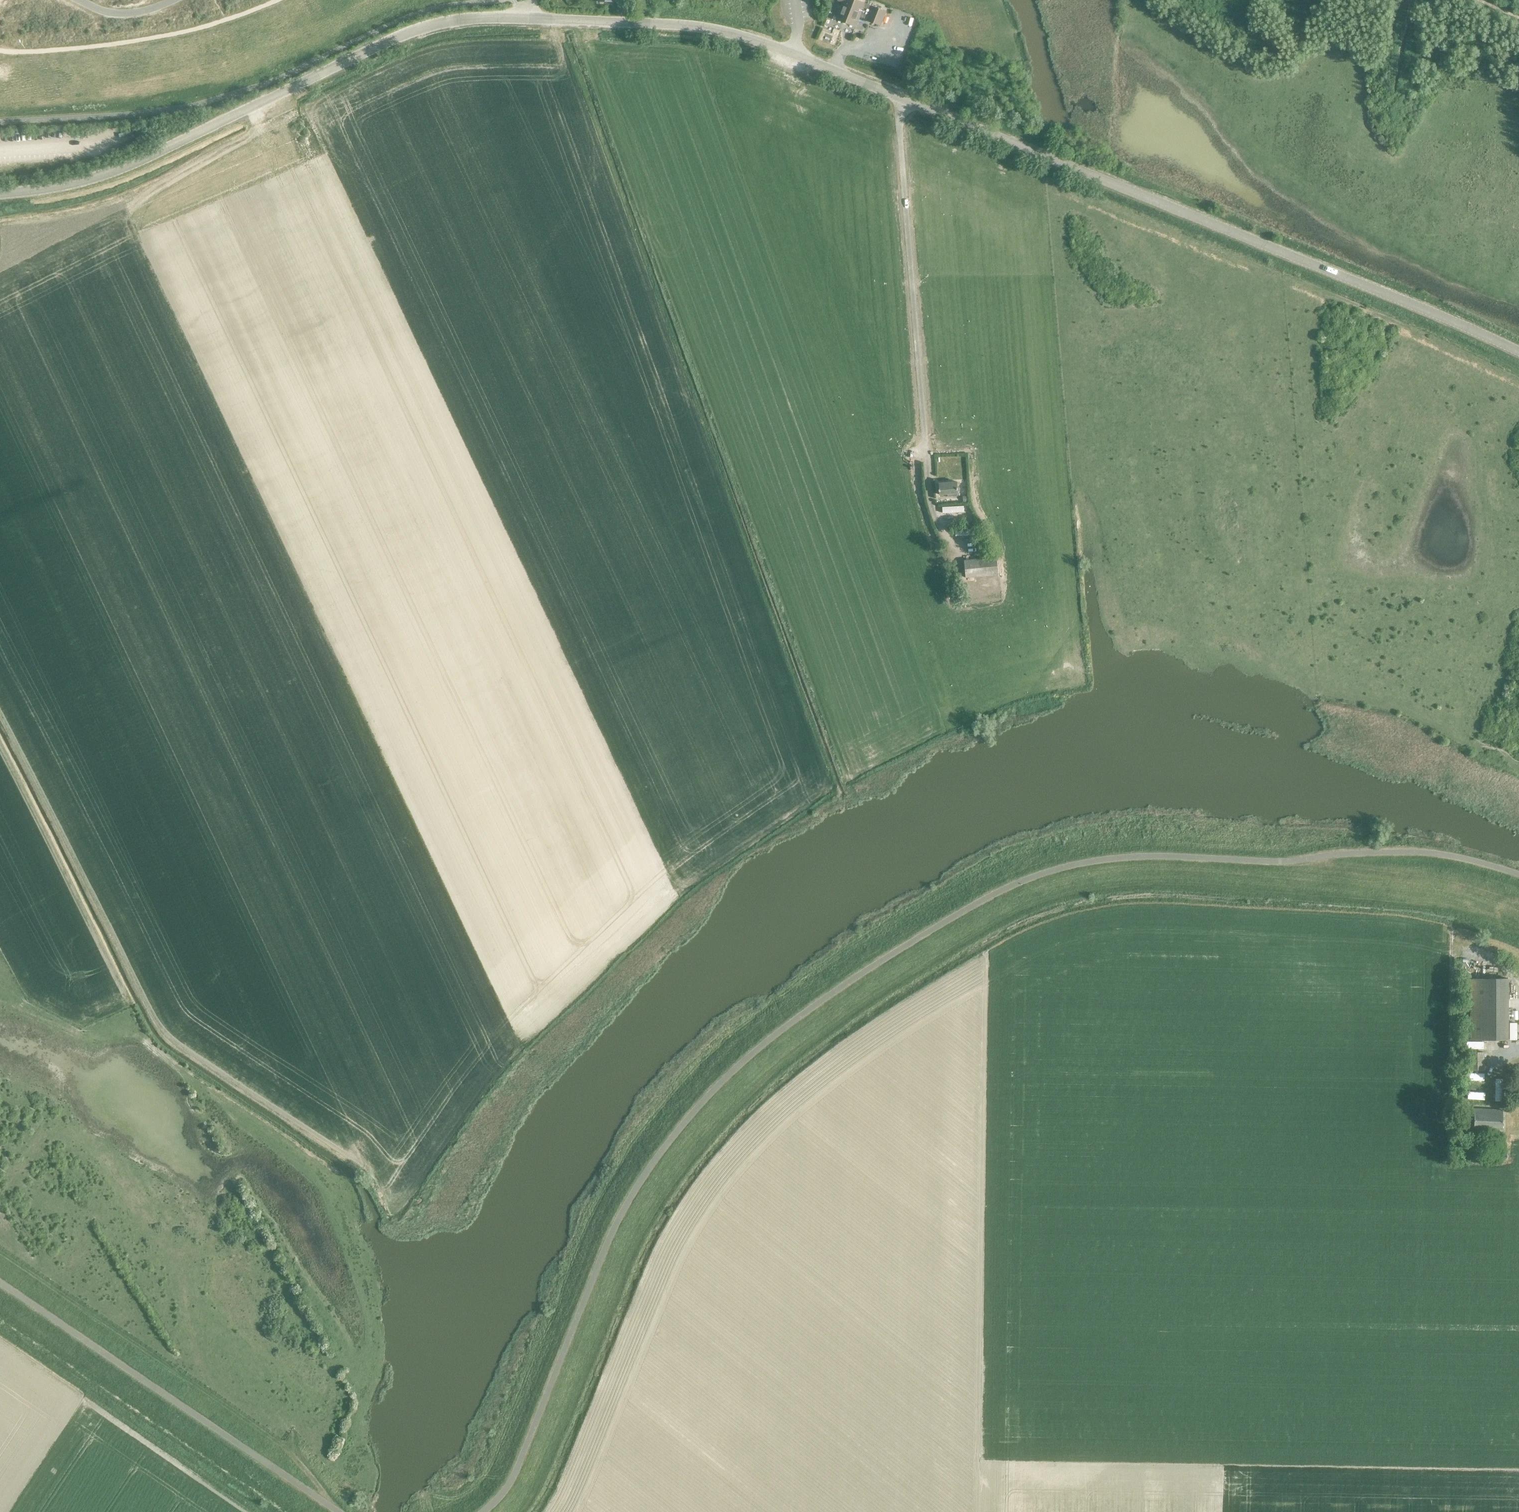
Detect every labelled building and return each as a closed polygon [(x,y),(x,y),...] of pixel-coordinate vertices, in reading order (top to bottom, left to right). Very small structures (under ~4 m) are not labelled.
[(885,12),(854,0),(838,0),(843,2),(836,19),(855,26),(860,12),(868,15),(866,20),(879,25),(885,12)] [(957,494),(958,494),(957,483),(938,484),(939,496),(947,495),(947,498),(957,497),(957,494)] [(973,578),(983,577),(997,576),(996,559),(963,561),(965,582),(974,582),(973,578)] [(1507,978),(1497,978),(1470,978),(1470,1040),(1507,1040),(1507,978)] [(1470,1071),(1483,1071),(1483,1052),(1470,1052),(1470,1071)] [(1501,1128),(1502,1110),(1474,1109),(1473,1126),(1501,1128)]
